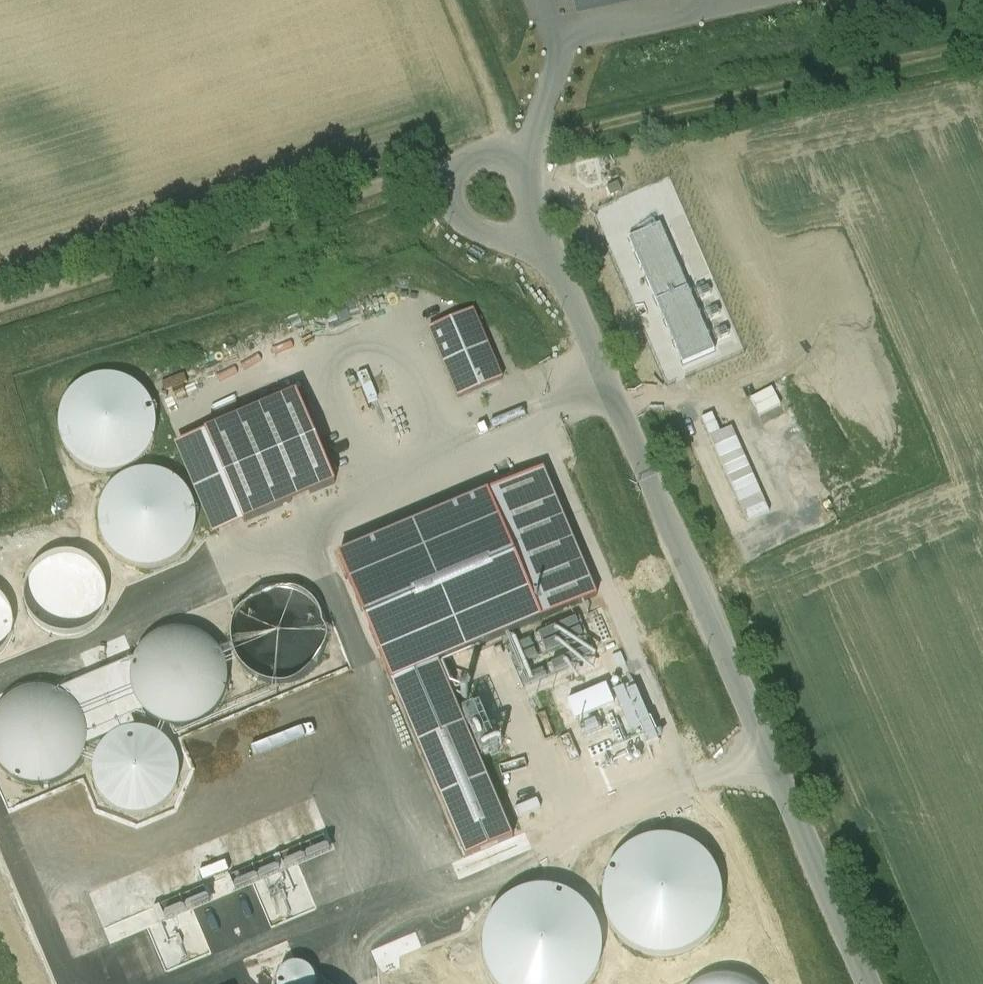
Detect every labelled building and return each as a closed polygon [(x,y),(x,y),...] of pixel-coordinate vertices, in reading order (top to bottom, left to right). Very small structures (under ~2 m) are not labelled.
[(660,226),(629,239),(683,363),(714,350),(660,226)] [(456,399),(506,376),(475,310),(425,333),(456,399)] [(94,473),(111,475),(127,471),(142,462),(152,449),(157,433),(157,416),(151,401),(140,388),(125,379),(109,376),(92,379),(80,385),(70,394),(62,406),(59,420),(59,434),(63,447),(71,459),(82,468),(94,473)] [(213,429),(254,518),(343,477),(302,388),(213,429)] [(346,548),(470,850),(518,831),(447,655),(603,591),(551,464),(346,548)] [(133,568),(150,570),(166,566),(180,557),(191,544),(196,528),(195,511),(190,496),(179,483),(164,474),(148,471),(131,474),(119,480),(108,489),(101,501),(97,515),(98,529),(102,542),(110,554),(120,563),(133,568)] [(90,561),(92,593),(113,592),(112,560),(90,561)] [(61,617),(73,584),(52,577),(40,609),(61,617)] [(266,683),(282,685),(299,681),(313,672),(323,659),(328,643),(328,626),(322,611),(311,598),(297,589),(280,586),(264,589),(251,595),(241,604),(233,616),(230,630),(230,644),(234,657),(242,669),(253,678),(266,683)] [(573,641),(590,633),(582,615),(565,622),(573,641)] [(166,725),(182,726),(199,723),(213,713),(223,700),(228,684),(228,668),(222,652),(211,639),(197,631),(180,628),(164,630),(151,636),(141,646),(134,658),(130,671),(130,685),(134,698),(142,710),(153,719),(166,725)] [(628,667),(558,696),(572,729),(641,701),(628,667)] [(42,787),(58,783),(73,774),(83,761),(88,745),(88,728),(82,713),(71,700),(56,692),(40,688),(23,691),(11,697),(1,706),(0,707),(0,768),(2,771),(13,780),(25,785),(42,787)] [(138,815),(152,812),(165,805),(174,793),(179,780),(179,765),(175,751),(166,739),(153,732),(139,728),(124,730),(112,736),(101,746),(95,758),(93,772),(95,786),(101,798),(111,808),(124,814),(138,815)] [(298,921),(313,918),(325,910),(334,899),(339,885),(340,870),(335,856),(326,845),(313,837),(299,834),(284,835),(272,841),(262,851),(255,863),(253,877),(255,891),(262,903),(272,913),(284,919),(298,921)] [(663,957),(683,954),(701,944),(714,929),(722,910),(723,890),(717,871),(706,855),(689,843),(670,837),(650,838),(632,846),(617,858),(607,875),(603,894),(605,914),(613,931),(627,945),(644,954),(663,957)] [(212,957),(227,954),(239,946),(249,935),(254,921),(254,907),(249,893),(240,881),(227,873),(213,870),(199,872),(186,878),(176,887),(169,900),(167,914),(169,927),(176,940),(186,949),(198,955),(212,957)] [(594,980),(602,961),(603,941),(597,922),(586,906),(569,894),(550,888),(530,889),(512,897),(497,909),(487,926),(483,945),(485,965),(493,982),(495,983),(591,983),(594,980)]
